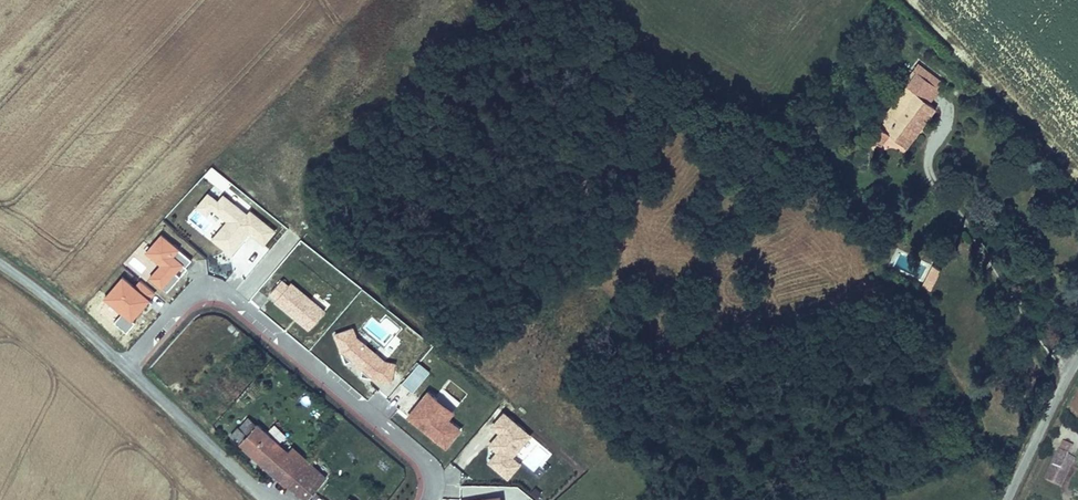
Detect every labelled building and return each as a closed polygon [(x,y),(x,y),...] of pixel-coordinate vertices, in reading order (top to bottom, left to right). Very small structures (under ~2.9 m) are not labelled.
[(892,140),(908,152),(937,114),(929,109),(940,96),(918,79),(916,81),(912,78),(907,85),(911,89),(871,141),(873,142),(882,150),(892,140)] [(879,154),(882,150),(873,142),(869,146),(879,154)] [(264,242),(273,231),(225,193),(219,201),(213,197),(208,203),(230,219),(215,238),(232,251),(248,230),(264,242)] [(195,209),(188,218),(207,233),(214,224),(195,209)] [(935,286),(943,290),(950,276),(941,272),(935,286)] [(931,293),(940,297),(943,290),(935,286),(931,293)] [(412,392),(430,371),(419,361),(401,383),(412,392)] [(213,385),(221,392),(231,380),(223,373),(213,385)] [(444,388),(461,400),(467,393),(450,380),(444,388)] [(428,391),(407,418),(445,448),(460,428),(447,418),(460,402),(444,389),(437,398),(428,391)] [(486,462),(508,480),(524,461),(522,460),(539,439),(503,410),(490,426),(497,432),(486,444),(494,451),(486,462)] [(293,448),(289,452),(259,425),(249,436),(240,427),(232,436),(288,485),(290,482),(308,499),(327,478),(293,448)] [(273,426),(270,432),(281,439),(285,433),(273,426)] [(1070,455),(1073,448),(1062,443),(1059,451),(1070,455)] [(540,463),(548,453),(540,446),(532,456),(540,463)] [(1053,470),(1062,474),(1070,460),(1062,456),(1053,470)] [(1055,485),(1060,488),(1075,464),(1070,460),(1062,474),(1055,485)] [(1047,481),(1055,485),(1062,474),(1053,470),(1047,481)]
